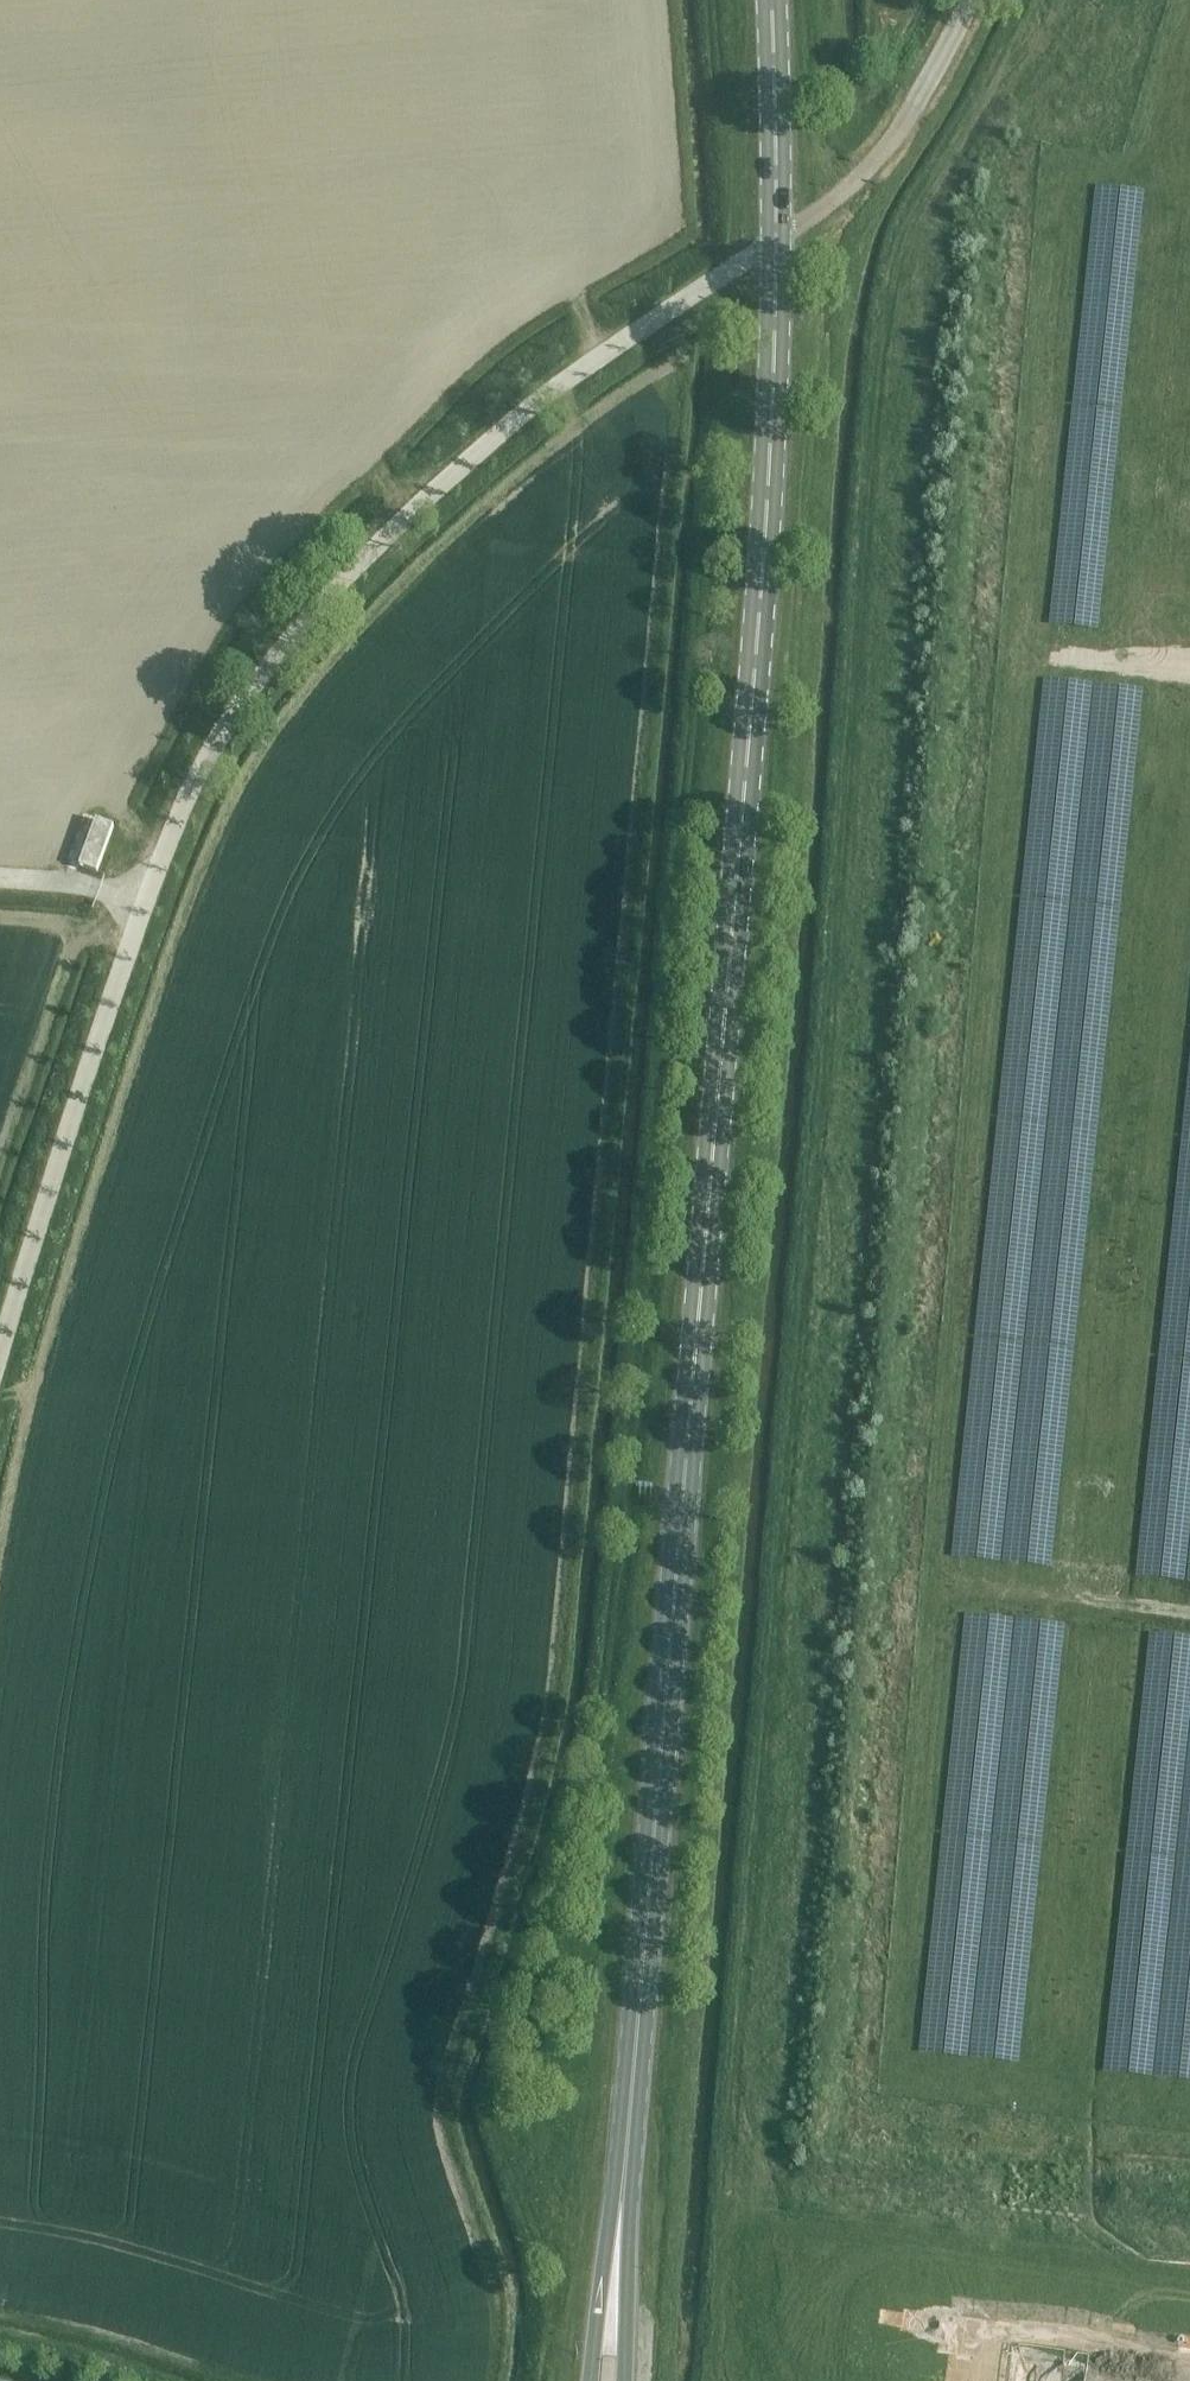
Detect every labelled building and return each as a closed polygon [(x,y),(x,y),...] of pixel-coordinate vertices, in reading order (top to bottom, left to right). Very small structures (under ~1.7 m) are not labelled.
[(112,826),(96,821),(80,869),(95,874),(112,826)]
